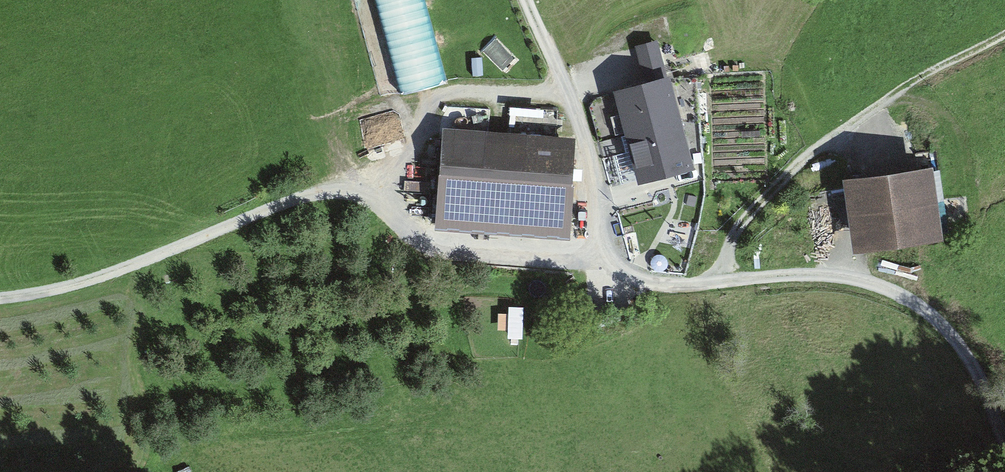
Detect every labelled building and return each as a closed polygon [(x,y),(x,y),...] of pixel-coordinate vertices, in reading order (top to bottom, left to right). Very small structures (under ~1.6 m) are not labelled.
[(396,96),(447,83),(426,0),(371,0),(396,96)] [(634,47),(642,81),(613,88),(638,185),(695,171),(671,74),(666,75),(658,42),(634,47)] [(568,213),(572,138),(438,132),(436,191),(473,193),(472,209),(568,213)] [(936,242),(926,168),(839,179),(849,254),(936,242)]
